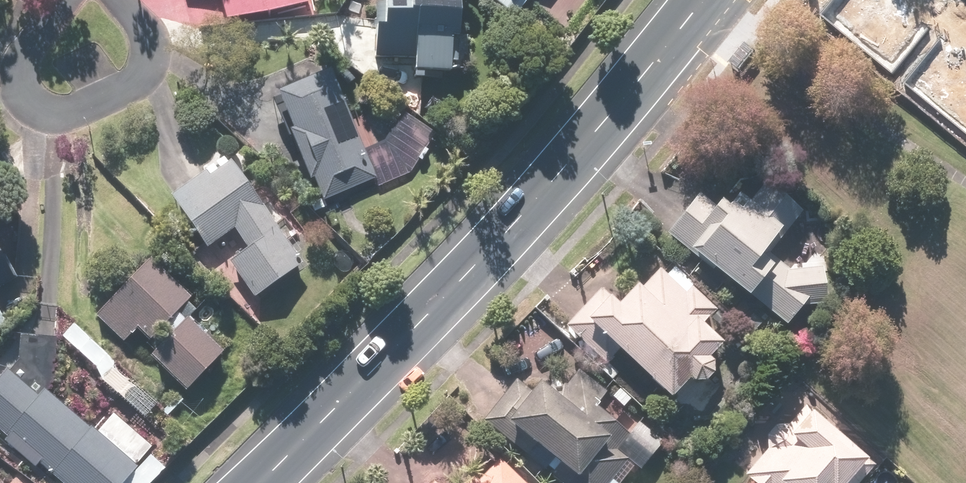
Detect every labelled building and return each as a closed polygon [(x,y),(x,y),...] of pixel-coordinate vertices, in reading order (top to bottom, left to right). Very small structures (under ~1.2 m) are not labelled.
[(231,23),(313,0),(224,0),(231,23)] [(396,26),(385,26),(385,59),(423,58),(423,70),(459,70),(459,37),(471,37),(471,0),(396,0),(396,26)] [(517,17),(532,0),(498,0),(517,17)] [(890,69),(900,57),(902,59),(909,50),(926,64),(921,71),(961,103),(965,98),(965,16),(962,12),(965,7),(965,5),(960,0),(912,0),(911,1),(910,0),(880,0),(850,37),(890,69)] [(339,74),(285,94),(325,202),(379,183),(339,74)] [(306,264),(238,158),(181,193),(214,245),(238,229),(249,246),(232,257),(256,296),(306,264)] [(805,208),(768,180),(754,199),(736,186),(721,206),(701,192),(670,235),(792,323),(808,303),(828,304),(829,268),(794,267),(772,248),(787,227),(790,230),(805,208)] [(15,273),(0,245),(0,282),(15,273)] [(155,258),(99,314),(128,343),(143,329),(156,342),(169,329),(178,338),(161,356),(193,389),(231,352),(194,315),(189,320),(181,312),(195,298),(155,258)] [(713,378),(719,370),(717,354),(729,341),(708,321),(720,308),(695,286),(692,289),(665,265),(647,285),(643,281),(626,299),(609,284),(571,322),(609,360),(624,345),(675,396),(694,376),(713,378)] [(773,328),(750,308),(740,320),(763,340),(773,328)] [(67,482),(153,482),(168,468),(150,451),(155,446),(117,413),(100,432),(56,391),(59,336),(23,334),(22,360),(0,383),(0,426),(67,482)] [(522,376),(487,415),(528,452),(540,439),(563,459),(554,469),(570,482),(611,482),(633,458),(643,467),(668,440),(644,418),(632,430),(601,402),(612,389),(584,364),(562,388),(549,376),(536,390),(522,376)] [(821,424),(769,475),(776,482),(869,482),(874,478),(821,424)] [(502,451),(471,482),(535,482),(502,451)] [(14,474),(10,478),(0,468),(0,482),(24,482),(14,474)] [(445,474),(436,482),(453,482),(445,474)]
